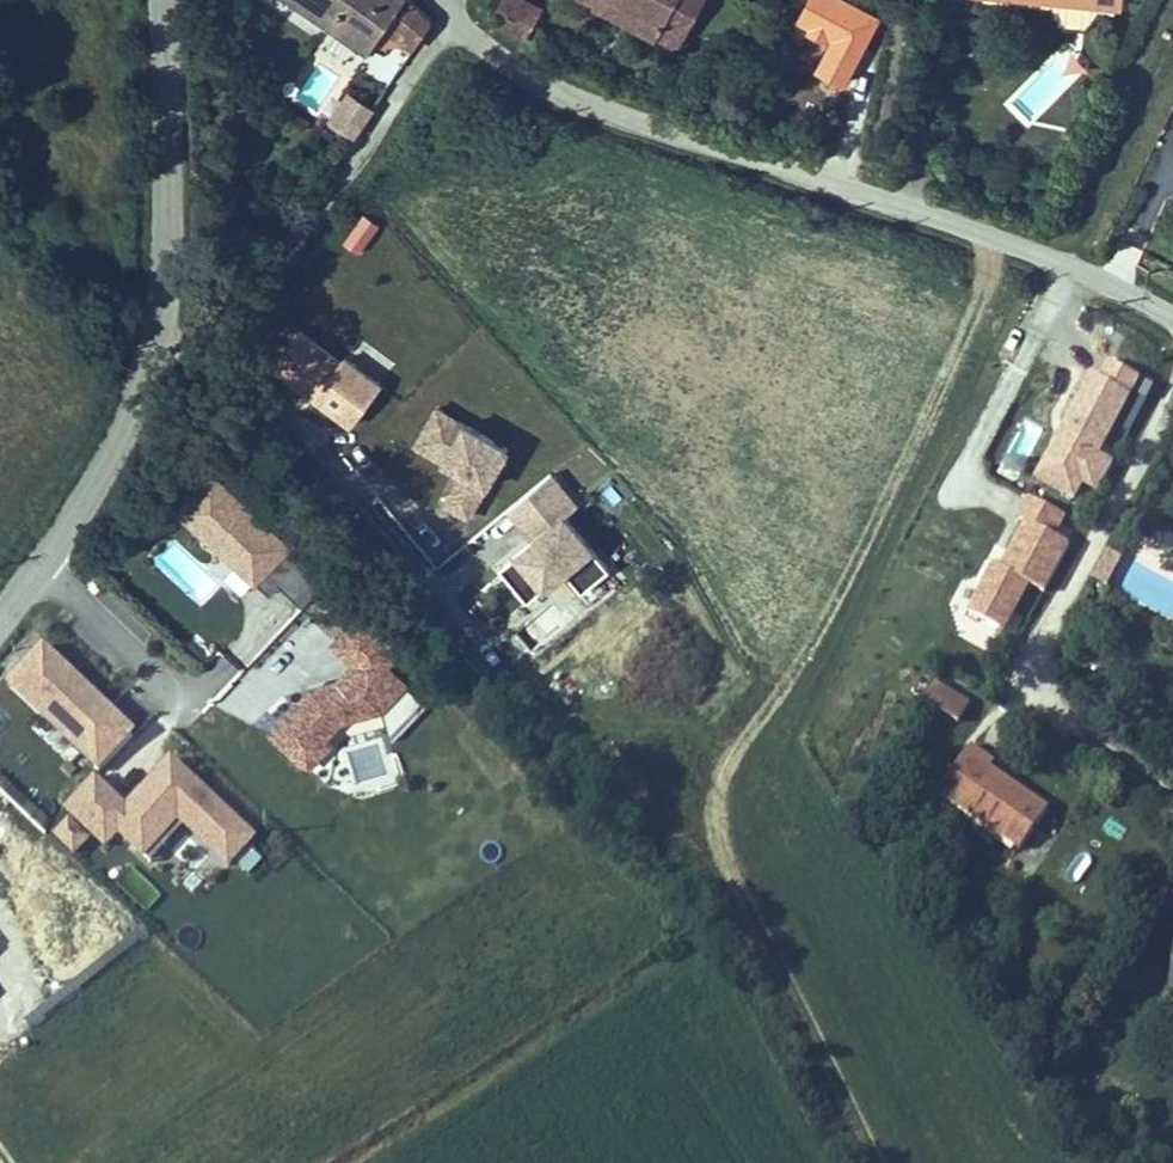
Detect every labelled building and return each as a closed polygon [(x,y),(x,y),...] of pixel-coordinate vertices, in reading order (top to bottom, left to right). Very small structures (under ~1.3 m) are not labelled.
[(408,0),(302,0),(366,44),(383,21),(419,48),(440,23),(408,0)] [(543,0),(513,0),(509,12),(547,35),(561,11),(543,0)] [(603,2),(651,32),(670,0),(604,0),(603,2)] [(651,32),(681,49),(710,0),(670,0),(651,32)] [(1148,0),(1066,0),(1147,10),(1148,0)] [(1028,127),(1086,66),(1061,43),(1003,103),(1028,127)] [(374,106),(347,88),(328,117),(355,135),(374,106)] [(383,225),(365,213),(343,245),(362,257),(383,225)] [(341,355),(296,322),(268,360),(350,422),(382,379),(344,351),(341,355)] [(1139,377),(1109,362),(1102,375),(1092,370),(1038,477),(1080,498),(1088,483),(1103,491),(1119,458),(1102,450),(1139,377)] [(513,444),(436,402),(414,444),(457,467),(439,501),(472,519),(513,444)] [(292,539),(209,465),(174,504),(257,578),(292,539)] [(552,468),(502,509),(527,538),(496,563),(527,600),(566,568),(583,589),(612,564),(567,508),(578,499),(552,468)] [(1066,515),(1029,495),(1019,513),(1028,518),(1005,559),(996,554),(966,611),(1009,634),(1035,585),(1045,591),(1072,542),(1056,533),(1066,515)] [(392,642),(361,613),(337,637),(357,657),(340,675),(313,681),(267,728),(306,767),(333,740),(326,734),(342,718),(385,708),(411,677),(391,660),(392,642)] [(137,729),(42,641),(4,682),(99,770),(137,729)] [(934,676),(921,697),(958,720),(971,699),(934,676)] [(975,743),(941,791),(1027,849),(1054,811),(995,770),(1001,761),(975,743)] [(229,865),(259,832),(171,752),(129,799),(97,770),(65,806),(109,845),(123,830),(149,853),(179,820),(229,865)] [(0,790),(0,809),(14,819),(1,837),(24,860),(46,834),(0,790)] [(89,839),(70,819),(54,835),(73,854),(89,839)] [(68,923),(100,964),(118,950),(86,909),(68,923)]
